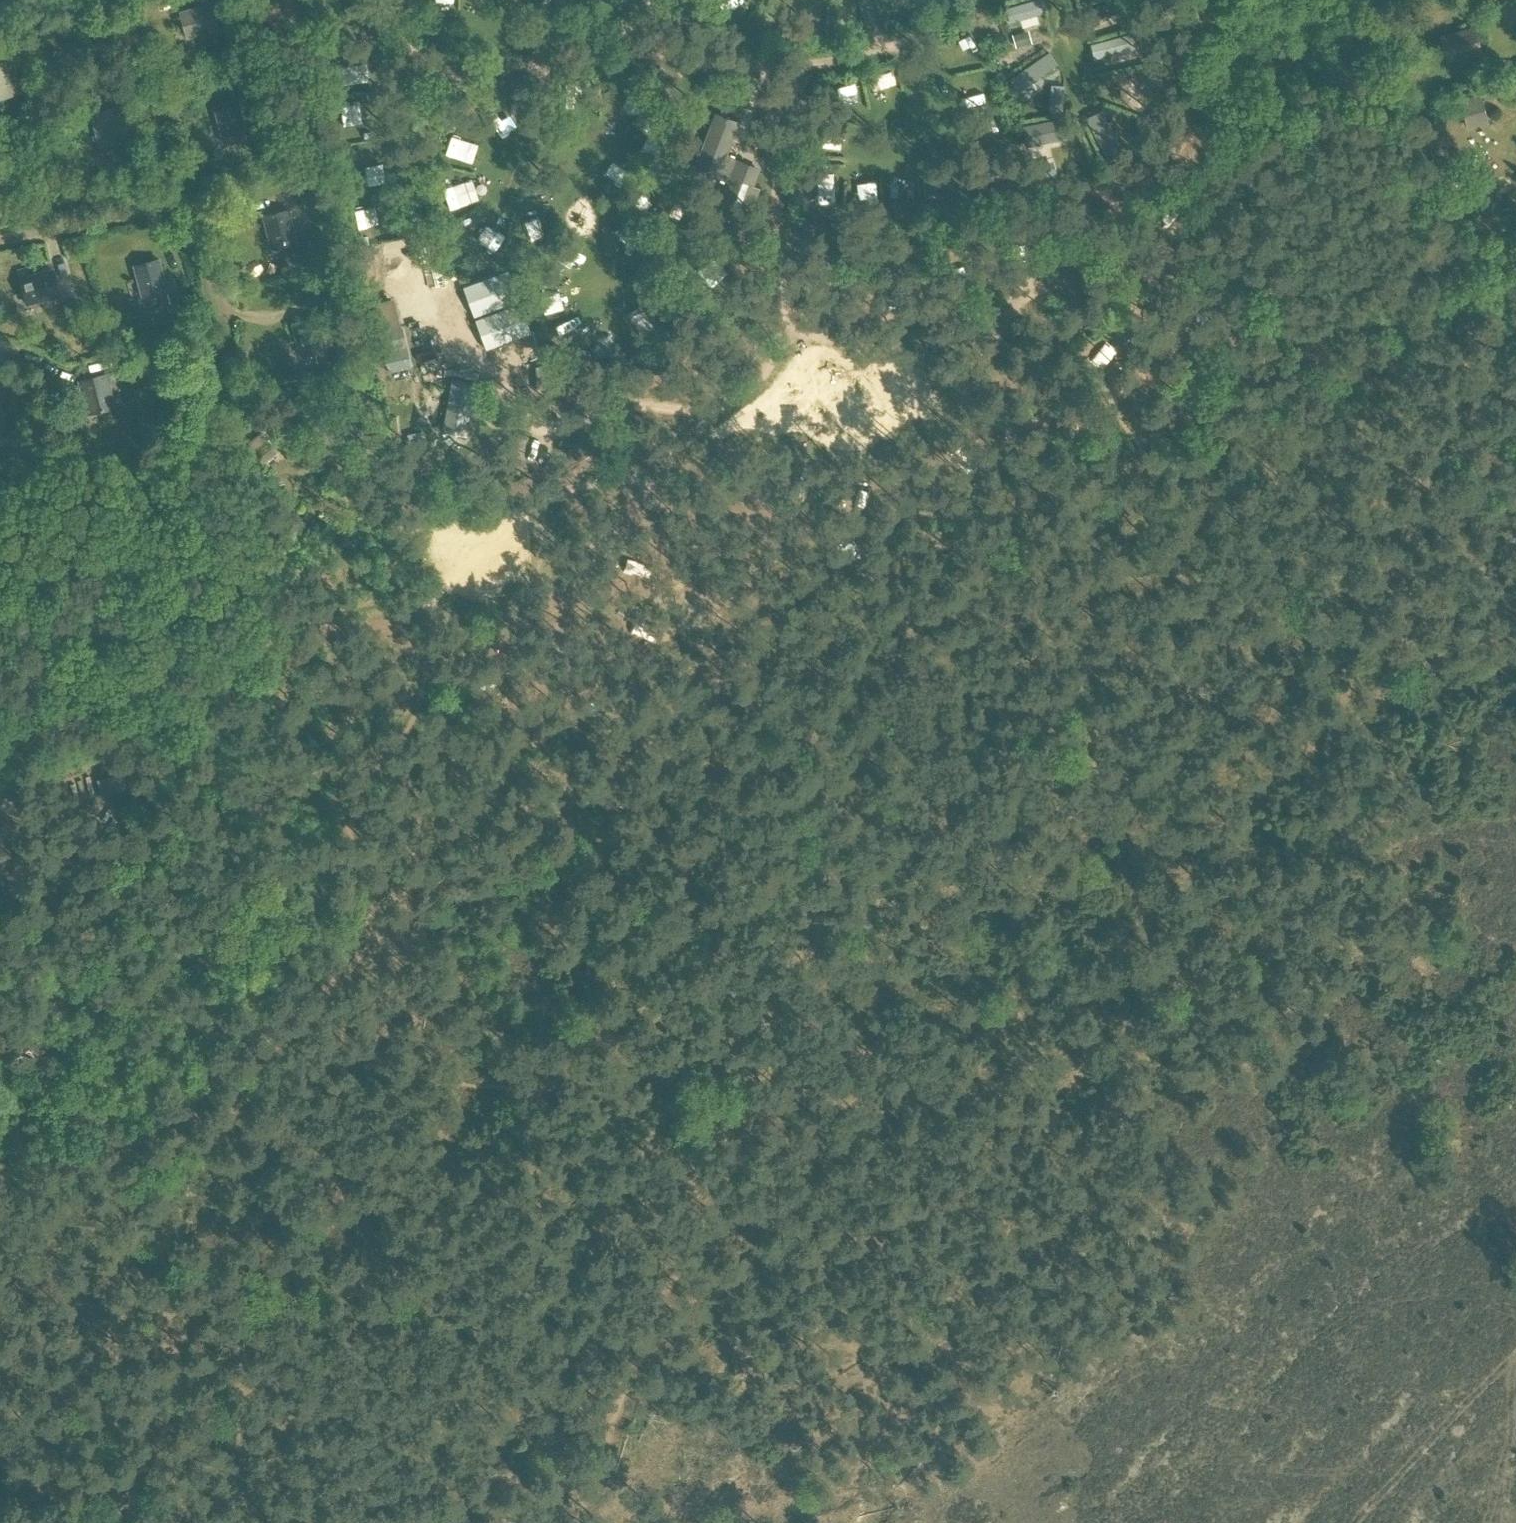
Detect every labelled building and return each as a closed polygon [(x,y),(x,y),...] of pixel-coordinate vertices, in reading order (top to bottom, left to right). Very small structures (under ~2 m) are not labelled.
[(174,14),(181,38),(213,29),(204,0),(194,0),(196,8),(174,14)] [(1024,21),(1047,16),(1045,7),(1022,12),(1024,21)] [(1479,51),(1473,27),(1440,35),(1446,60),(1479,51)] [(344,61),(345,80),(363,79),(362,60),(344,61)] [(6,66),(0,68),(0,103),(8,101),(1,78),(9,75),(6,66)] [(1481,94),(1460,99),(1464,114),(1485,109),(1481,94)] [(494,113),(506,138),(525,129),(513,104),(494,113)] [(243,129),(237,107),(213,114),(221,145),(254,136),(252,127),(243,129)] [(120,134),(113,110),(88,117),(97,150),(131,141),(128,131),(120,134)] [(1124,126),(1127,116),(1111,110),(1108,120),(1124,126)] [(715,115),(695,171),(720,181),(741,124),(715,115)] [(448,181),(478,181),(478,161),(449,160),(448,181)] [(736,160),(716,220),(741,227),(763,170),(736,160)] [(307,187),(295,190),(297,199),(309,196),(307,187)] [(218,209),(203,212),(205,223),(221,219),(218,209)] [(271,248),(294,242),(286,210),(263,216),(271,248)] [(301,239),(299,240),(301,249),(304,249),(304,250),(311,249),(307,237),(301,239)] [(142,298),(165,292),(177,288),(175,279),(163,282),(156,259),(133,266),(142,298)] [(27,304),(59,295),(53,270),(29,277),(27,268),(17,270),(27,304)] [(512,303),(519,300),(508,270),(489,277),(463,286),(474,316),(512,303)] [(323,273),(314,275),(319,291),(327,288),(323,273)] [(79,302),(65,306),(68,317),(82,313),(79,302)] [(531,332),(520,303),(513,305),(475,319),(487,349),(521,336),(531,332)] [(302,355),(325,348),(317,317),(293,324),(302,355)] [(407,369),(413,368),(411,361),(403,327),(379,332),(389,373),(407,369)] [(107,372),(109,381),(119,379),(117,370),(107,372)] [(91,414),(115,408),(107,374),(82,380),(91,414)] [(464,380),(452,378),(443,429),(468,434),(472,411),(477,382),(464,380)] [(9,436),(1,403),(0,404),(0,438),(9,436)] [(278,452),(261,431),(247,443),(264,464),(278,452)] [(122,773),(97,779),(102,796),(126,789),(122,773)]
